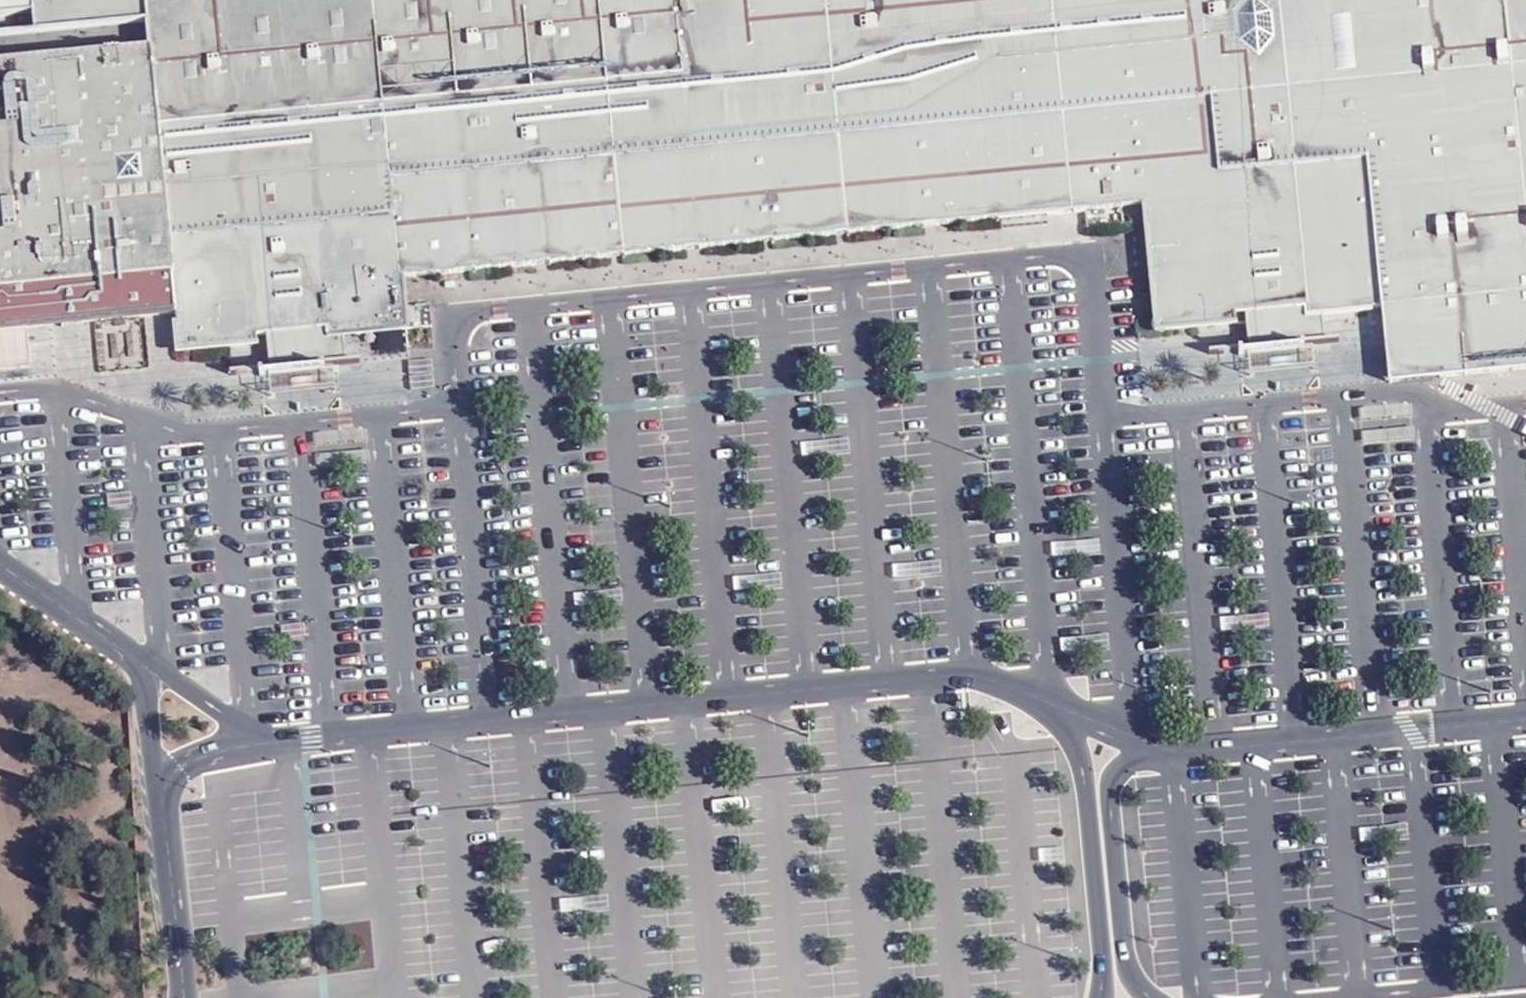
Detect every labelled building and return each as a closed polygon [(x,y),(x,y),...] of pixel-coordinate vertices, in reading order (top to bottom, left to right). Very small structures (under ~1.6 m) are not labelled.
[(32,14),(33,35),(149,25),(151,51),(84,58),(0,66),(0,332),(2,332),(54,328),(78,325),(106,323),(177,317),(180,353),(260,345),(260,338),(266,338),(270,374),(309,370),(344,367),(342,338),(410,331),(405,277),(999,219),(1046,214),(1146,205),(1158,332),(1224,326),(1230,325),(1233,325),(1239,325),(1248,324),(1251,353),(1278,351),(1326,346),(1324,316),(1381,310),(1385,335),(1408,353),(1441,379),(1525,370),(1525,0),(0,0),(0,17),(32,14)] [(1046,214),(999,219),(1000,233),(1047,228),(1046,214)] [(12,361),(109,352),(106,323),(78,325),(54,328),(55,345),(10,349),(12,361)] [(10,349),(55,345),(54,328),(2,332),(3,350),(10,349)] [(1390,384),(1441,379),(1408,353),(1385,335),(1390,384)]
